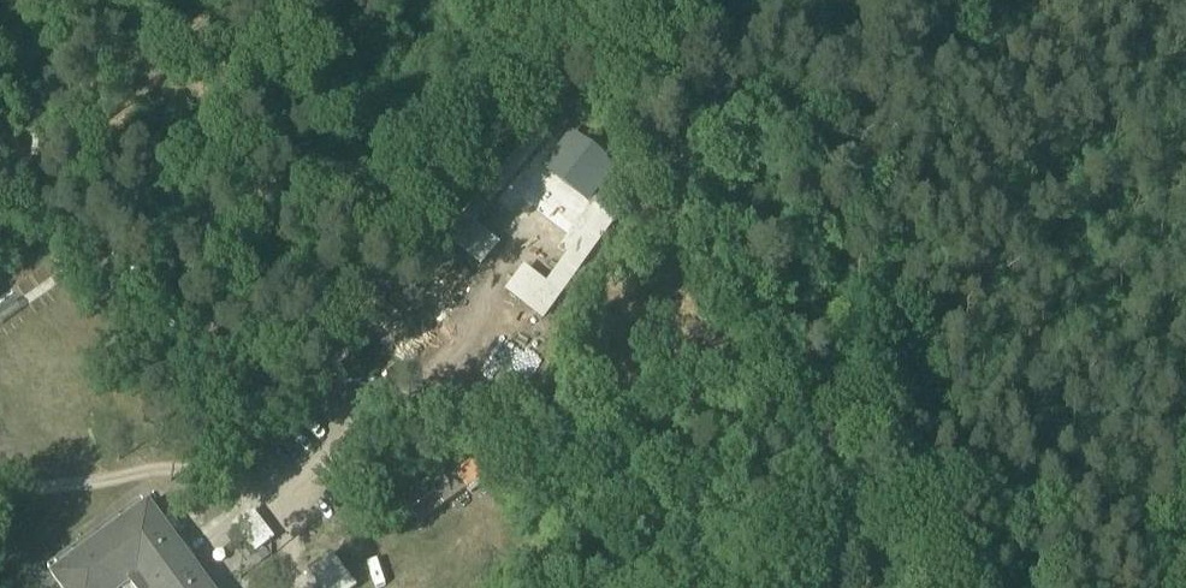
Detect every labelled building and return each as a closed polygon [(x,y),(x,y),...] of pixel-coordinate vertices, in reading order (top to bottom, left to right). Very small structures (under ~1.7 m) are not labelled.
[(449,468),(401,502),(418,526),(466,492),(449,468)] [(60,587),(127,587),(177,551),(141,502),(47,571),(60,587)] [(330,555),(307,572),(319,587),(355,587),(330,555)] [(190,568),(180,575),(178,572),(159,586),(160,587),(204,587),(190,568)] [(894,579),(885,587),(901,587),(894,579)]
